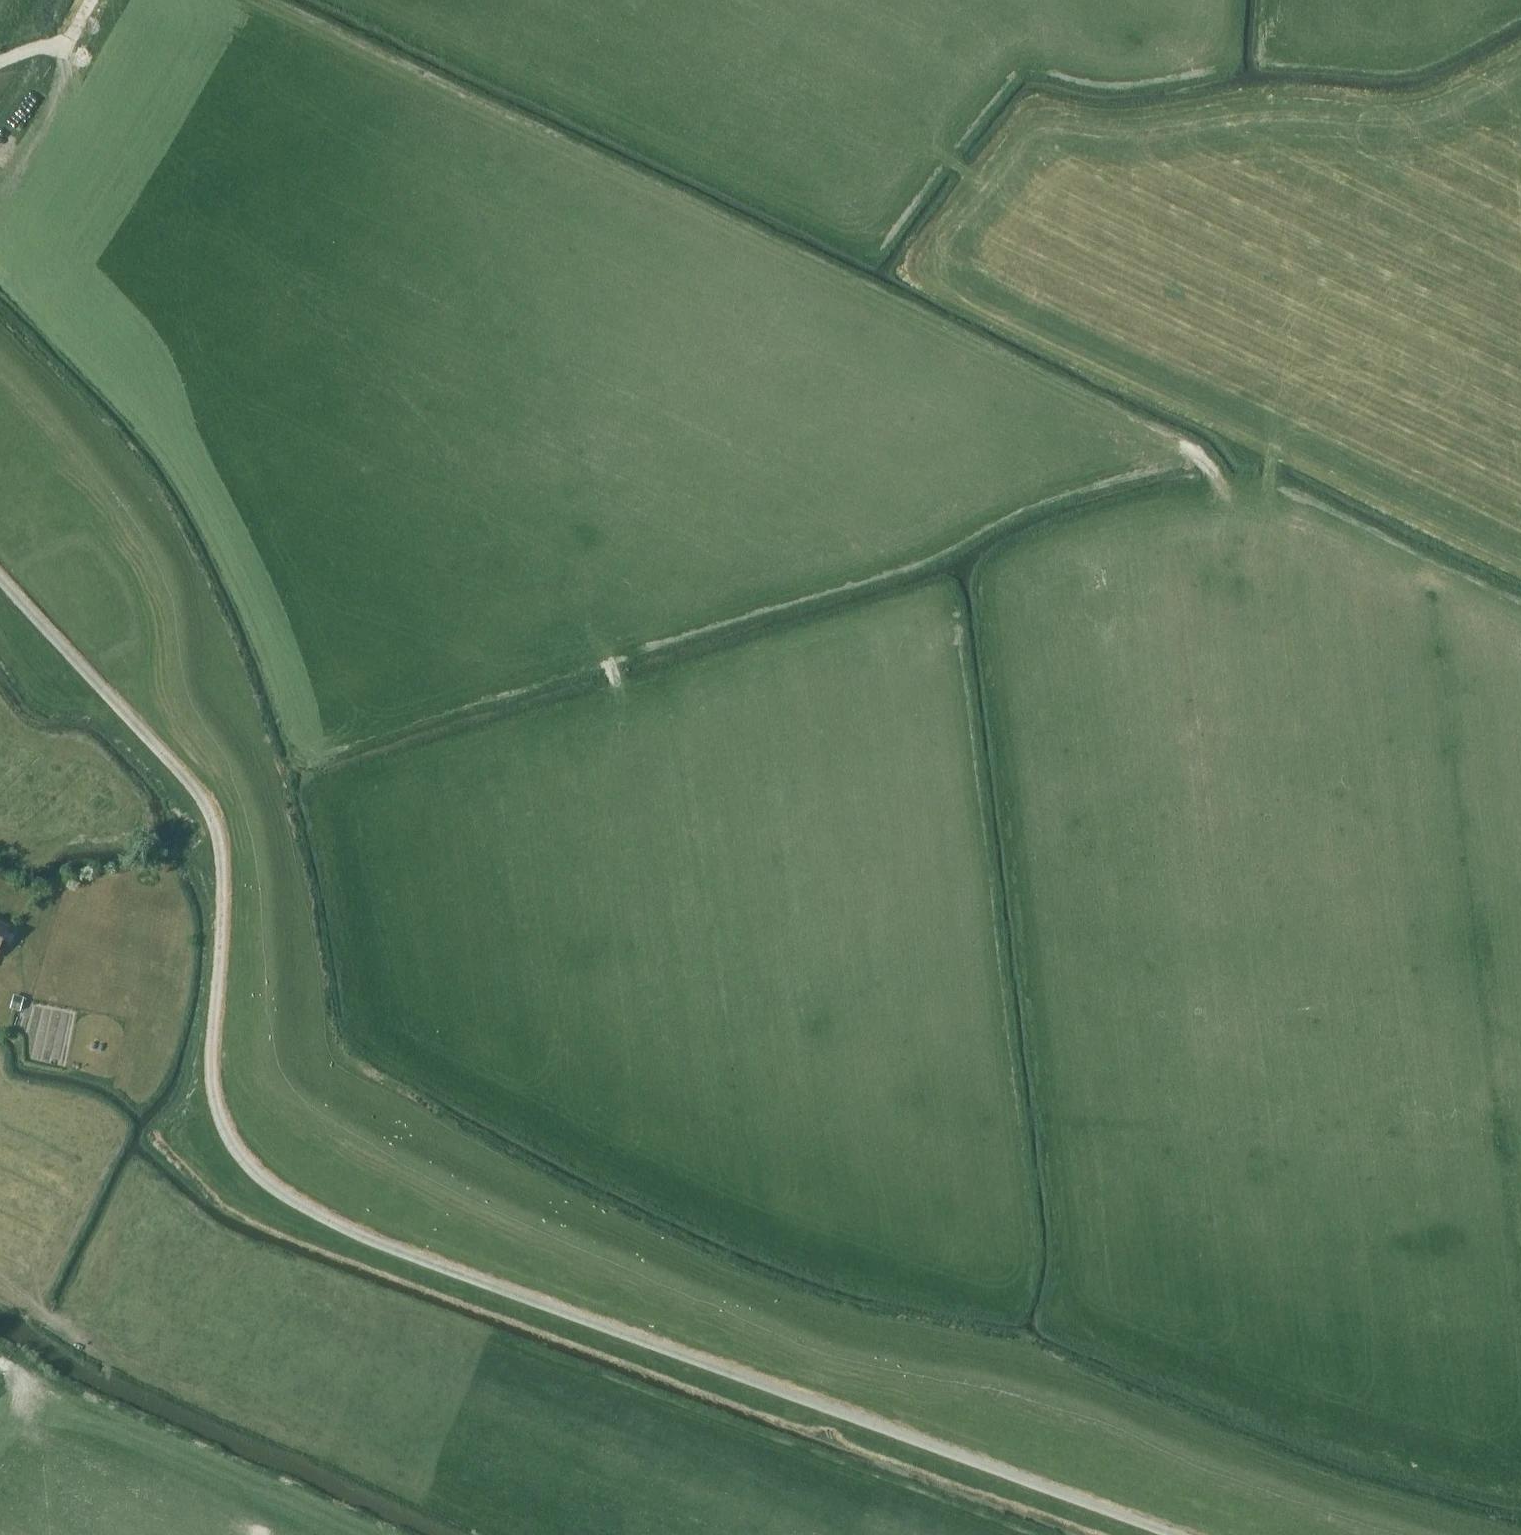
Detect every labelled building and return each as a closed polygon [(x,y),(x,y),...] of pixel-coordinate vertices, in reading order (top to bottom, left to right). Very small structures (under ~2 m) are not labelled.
[(8,929),(0,925),(0,948),(8,929)] [(20,1012),(24,999),(13,996),(9,1009),(20,1012)] [(31,1030),(25,1054),(66,1064),(79,1012),(30,1000),(23,1028),(31,1030)]
